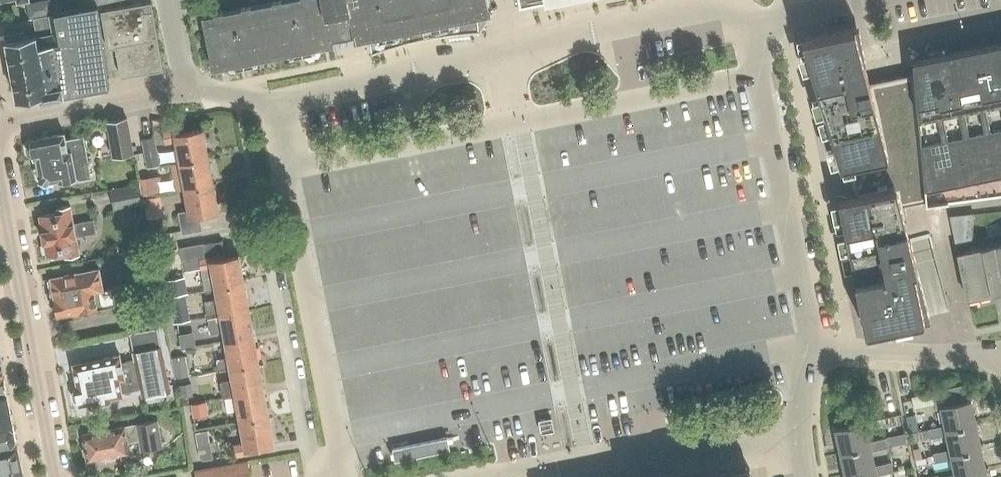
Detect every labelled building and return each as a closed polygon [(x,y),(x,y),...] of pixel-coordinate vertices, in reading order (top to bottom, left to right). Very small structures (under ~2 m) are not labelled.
[(49,0),(28,4),(31,17),(52,13),(49,0)] [(211,65),(211,66),(331,42),(331,44),(333,43),(332,38),(354,33),(355,39),(357,39),(356,37),(369,34),(372,50),(371,51),(372,52),(382,48),(402,42),(409,40),(427,36),(438,34),(451,32),(467,31),(480,30),(480,29),(482,27),(487,20),(490,13),(490,10),(491,10),(491,8),(490,8),(488,0),(249,0),(250,4),(202,14),(212,64),(211,65)] [(121,76),(162,69),(150,2),(101,11),(108,48),(116,46),(121,76)] [(25,30),(4,33),(12,74),(17,104),(40,100),(65,96),(65,95),(70,94),(109,87),(105,57),(97,5),(49,15),(52,33),(36,36),(36,35),(26,37),(25,30)] [(805,36),(812,70),(831,135),(879,125),(869,82),(869,81),(863,60),(866,60),(858,26),(855,26),(805,36)] [(831,135),(841,166),(849,165),(855,195),(892,188),(899,222),(908,220),(904,205),(921,201),(926,200),(1000,185),(1000,41),(972,47),(913,59),(912,59),(914,74),(869,82),(879,125),(831,135)] [(107,125),(114,158),(114,159),(132,155),(125,122),(107,125)] [(181,165),(209,159),(204,132),(180,137),(179,131),(165,134),(168,146),(177,144),(181,165)] [(160,163),(154,133),(141,135),(146,166),(160,163)] [(64,135),(31,141),(34,160),(37,160),(40,178),(38,181),(45,185),(46,183),(58,182),(58,183),(78,180),(82,181),(91,179),(82,138),(65,141),(64,135)] [(178,194),(187,192),(214,186),(209,159),(181,165),(172,166),(178,194)] [(153,176),(139,178),(142,195),(156,193),(153,176)] [(214,186),(187,192),(190,212),(181,213),(185,235),(204,231),(201,216),(219,212),(214,186)] [(115,210),(142,206),(139,187),(112,191),(115,210)] [(848,197),(839,199),(846,235),(856,285),(866,330),(873,328),(925,318),(930,317),(918,268),(910,239),(910,238),(909,237),(902,238),(899,222),(892,188),(855,195),(849,196),(848,197)] [(145,197),(147,216),(162,215),(160,196),(145,197)] [(41,217),(47,258),(65,255),(66,257),(80,255),(77,236),(96,233),(94,219),(73,222),(70,209),(57,211),(58,214),(41,217)] [(971,240),(974,213),(950,216),(956,243),(971,240)] [(209,260),(206,246),(205,242),(180,247),(184,271),(201,268),(205,291),(217,288),(217,290),(244,284),(239,258),(216,262),(215,258),(209,260)] [(958,253),(967,298),(1000,291),(1000,244),(958,253)] [(154,270),(144,272),(146,285),(156,283),(154,270)] [(88,273),(51,279),(58,317),(95,310),(130,304),(127,286),(102,291),(99,271),(88,273)] [(170,295),(185,293),(187,292),(185,284),(166,287),(168,296),(170,295)] [(244,284),(217,290),(220,302),(208,304),(210,319),(249,311),(244,284)] [(170,295),(168,296),(170,308),(187,305),(185,293),(170,295)] [(141,311),(134,312),(137,330),(164,325),(160,307),(141,311)] [(249,311),(210,319),(214,336),(225,334),(227,343),(254,338),(249,311)] [(170,392),(159,329),(131,334),(136,361),(122,363),(120,356),(74,365),(78,386),(76,386),(76,389),(72,393),(74,400),(79,403),(80,405),(96,403),(97,406),(112,403),(112,400),(123,398),(122,394),(142,391),(143,397),(170,392)] [(194,332),(180,333),(181,346),(194,346),(194,332)] [(254,338),(227,343),(230,359),(218,361),(220,372),(232,370),(260,365),(254,338)] [(170,359),(174,380),(175,380),(186,378),(182,357),(170,359)] [(225,399),(237,396),(265,391),(260,365),(232,370),(234,381),(222,383),(225,399)] [(178,385),(180,398),(193,396),(191,383),(178,385)] [(934,393),(935,393),(938,408),(941,407),(945,426),(912,433),(914,442),(946,435),(945,431),(977,425),(972,401),(967,402),(964,387),(964,386),(934,393)] [(242,423),(270,418),(265,391),(237,396),(242,423)] [(911,397),(914,408),(924,406),(922,395),(911,397)] [(14,426),(7,396),(0,397),(0,428),(14,426)] [(208,416),(206,401),(190,404),(193,418),(208,416)] [(270,418),(242,423),(247,446),(235,448),(237,458),(252,455),(251,449),(275,445),(270,418)] [(551,418),(539,420),(541,433),(554,430),(551,418)] [(162,448),(157,422),(83,435),(85,448),(83,448),(84,459),(87,459),(88,462),(107,459),(107,461),(118,459),(117,456),(130,454),(128,444),(140,442),(142,452),(162,448)] [(841,454),(872,447),(873,452),(889,448),(887,439),(871,442),(867,423),(836,429),(841,454)] [(949,449),(933,452),(935,462),(951,459),(950,456),(982,449),(977,425),(945,431),(946,435),(949,449)] [(0,429),(0,448),(18,444),(14,426),(0,429)] [(211,444),(208,430),(195,432),(198,447),(211,444)] [(876,467),(873,452),(872,447),(841,454),(846,476),(851,476),(877,472),(878,476),(879,476),(894,474),(892,464),(876,467)] [(0,451),(0,476),(20,476),(24,476),(18,448),(0,451)] [(987,474),(982,449),(950,456),(951,459),(954,475),(942,476),(970,476),(987,474)] [(237,476),(250,476),(248,463),(235,466),(237,476)] [(224,476),(237,476),(235,466),(222,468),(224,476)] [(753,473),(753,472),(753,471),(752,470),(752,469),(751,468),(750,467),(749,467),(748,466),(747,466),(746,466),(745,466),(744,466),(743,466),(725,470),(691,476),(754,476),(753,473)] [(222,468),(209,471),(210,476),(224,476),(222,468)]
